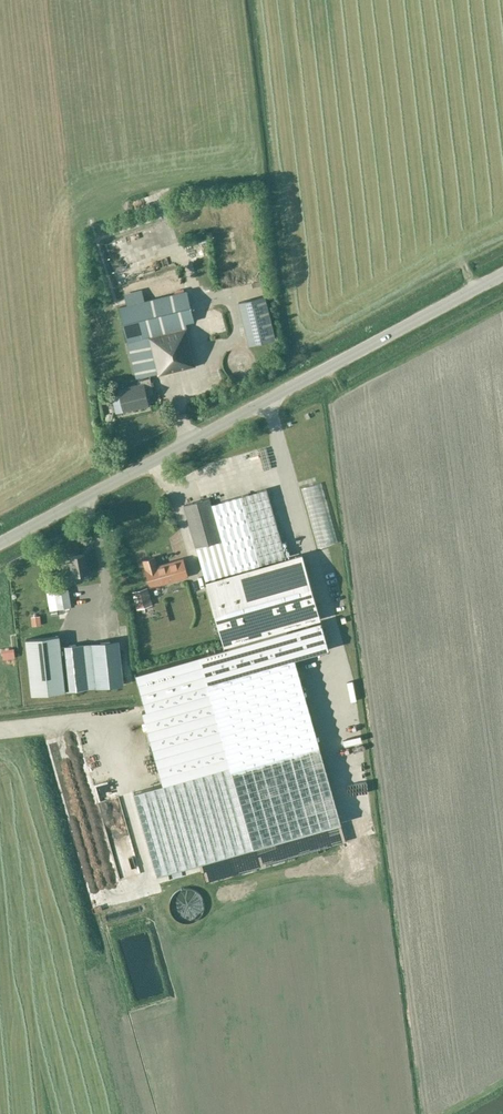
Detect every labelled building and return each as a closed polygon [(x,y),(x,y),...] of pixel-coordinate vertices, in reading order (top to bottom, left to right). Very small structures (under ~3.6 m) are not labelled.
[(150,375),(158,373),(158,375),(196,366),(185,323),(194,321),(187,291),(145,301),(142,289),(124,294),(126,305),(119,307),(128,342),(137,378),(150,375)] [(276,339),(265,296),(238,302),(249,345),(276,339)] [(147,396),(154,394),(151,377),(140,380),(141,384),(119,389),(124,411),(149,405),(147,396)] [(113,413),(119,411),(116,398),(110,400),(113,413)] [(251,459),(259,457),(255,445),(247,447),(251,459)] [(236,465),(242,464),(239,452),(234,453),(236,465)] [(227,457),(230,468),(236,466),(232,455),(227,457)] [(266,481),(184,505),(205,580),(301,552),(287,503),(273,508),(266,481)] [(320,617),(301,552),(205,580),(224,644),(320,617)] [(85,554),(70,557),(71,563),(62,564),(65,581),(88,578),(87,572),(88,572),(85,554)] [(182,557),(156,565),(153,556),(142,559),(145,569),(144,569),(150,586),(187,575),(182,557)] [(132,591),(137,609),(152,604),(147,587),(132,591)] [(55,591),(47,592),(50,610),(57,609),(66,607),(71,607),(68,589),(55,591)] [(40,617),(31,618),(32,626),(41,625),(40,617)] [(162,785),(133,793),(156,876),(341,823),(304,693),(299,675),(295,659),(329,649),(321,620),(225,648),(199,655),(135,674),(145,711),(141,712),(162,785)] [(119,640),(60,647),(59,635),(26,639),(32,694),(124,684),(119,640)]
